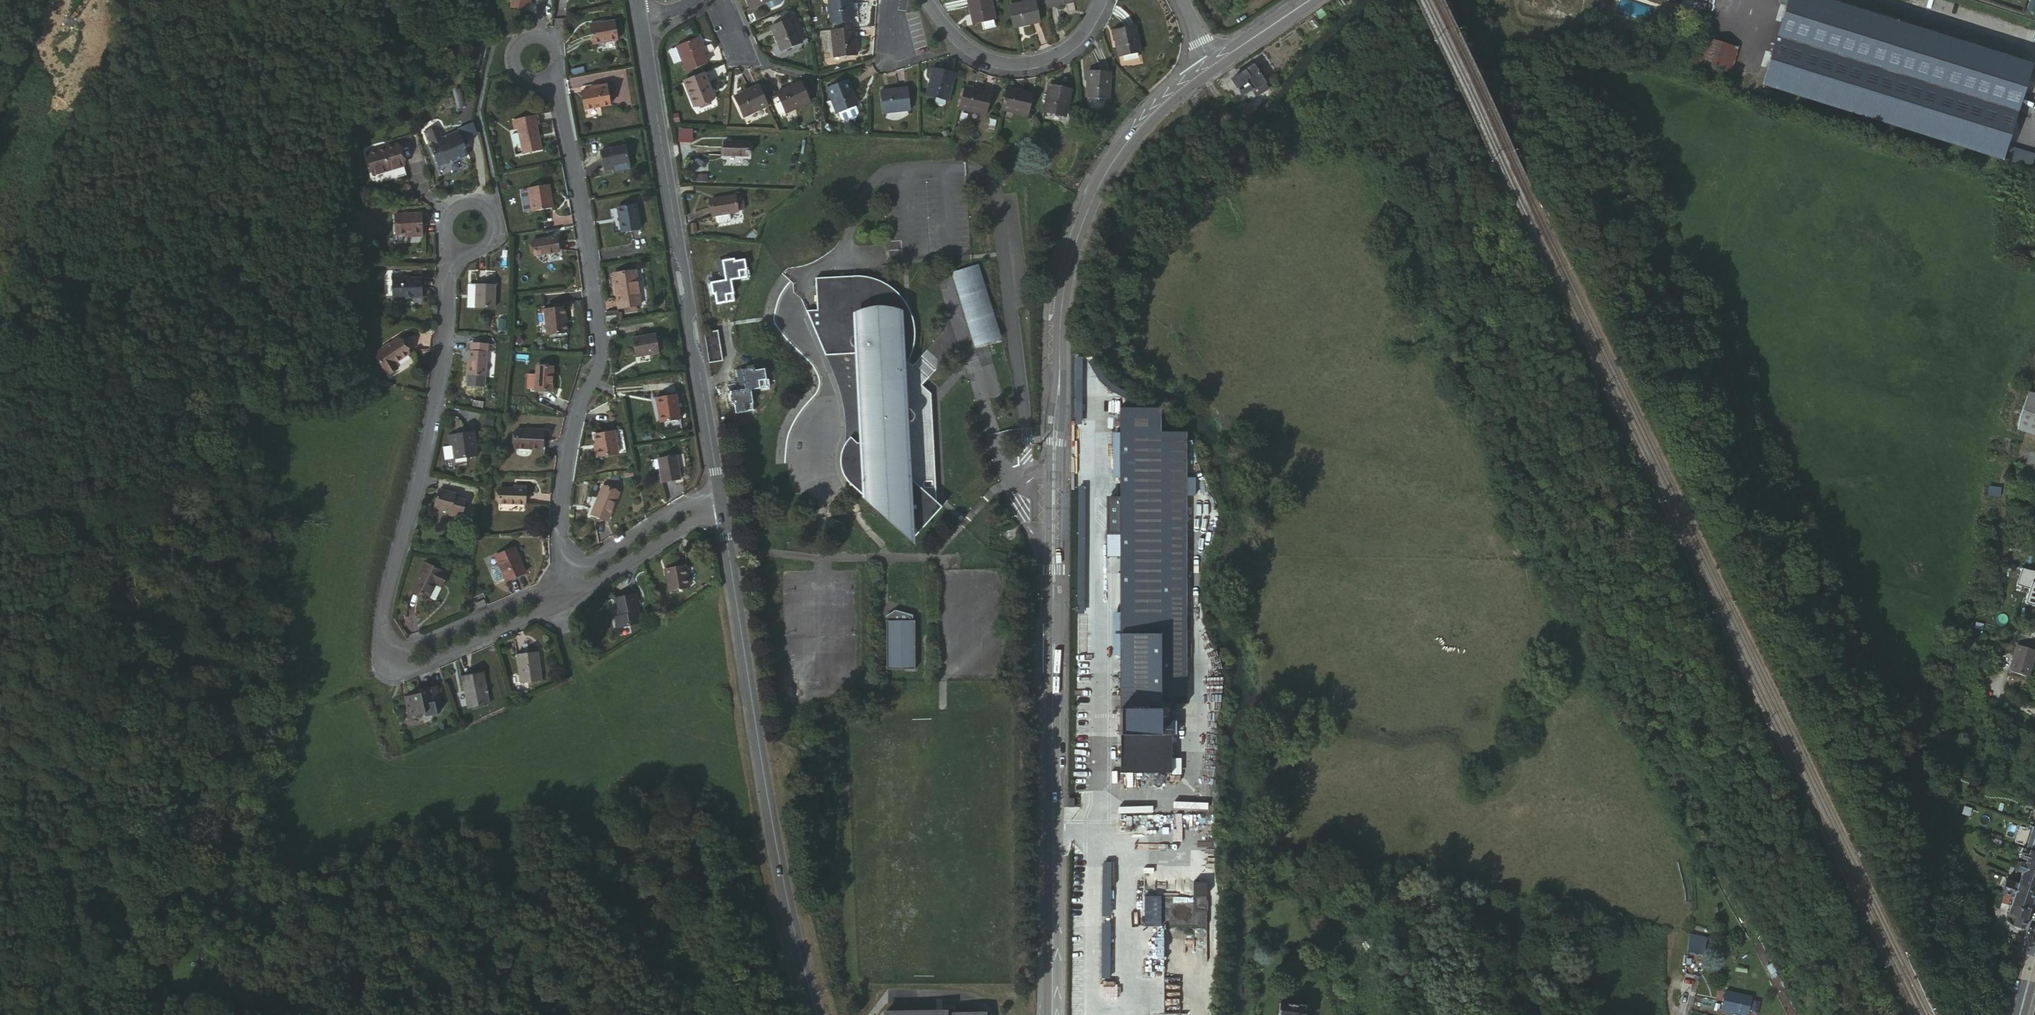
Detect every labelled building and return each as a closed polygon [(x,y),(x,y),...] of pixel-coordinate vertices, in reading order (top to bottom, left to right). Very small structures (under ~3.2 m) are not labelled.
[(748,10),(766,5),(767,9),(770,11),(778,9),(780,5),(778,0),(745,0),(748,10)] [(851,0),(832,0),(832,23),(851,23),(851,0)] [(992,0),(970,0),(977,28),(986,26),(996,23),(998,23),(992,0)] [(1050,10),(1077,4),(1076,0),(1048,0),(1050,10)] [(2033,65),(1825,0),(1792,0),(1766,85),(2003,160),(2033,65)] [(1950,11),(1955,13),(1959,0),(1954,0),(1950,11)] [(2033,0),(2030,0),(2026,11),(2033,14),(2034,10),(2034,1),(2033,0)] [(517,2),(516,10),(531,13),(532,5),(517,2)] [(1038,4),(1013,9),(1017,30),(1043,25),(1038,4)] [(452,17),(441,18),(442,29),(452,29),(452,17)] [(775,56),(797,49),(789,21),(766,27),(775,56)] [(998,31),(996,23),(986,26),(988,34),(998,31)] [(622,42),(619,24),(605,26),(605,24),(593,26),(596,47),(622,42)] [(854,30),(833,31),(835,58),(856,56),(854,30)] [(1120,61),(1140,57),(1134,30),(1114,34),(1120,61)] [(830,31),(822,31),(823,58),(830,57),(830,31)] [(476,36),(473,61),(481,62),(484,37),(476,36)] [(1734,71),(1742,47),(1710,36),(1702,60),(1734,71)] [(688,72),(709,64),(700,38),(678,46),(688,72)] [(1245,97),(1265,84),(1255,68),(1234,82),(1245,97)] [(948,102),(954,73),(934,69),(928,97),(948,102)] [(1110,104),(1113,77),(1091,75),(1089,101),(1110,104)] [(710,102),(717,99),(710,80),(689,88),(696,107),(698,106),(700,113),(703,114),(711,111),(712,108),(710,102)] [(788,114),(812,102),(802,81),(778,93),(788,114)] [(841,114),(862,106),(853,81),(832,89),(841,114)] [(1269,90),(1265,84),(1245,97),(1249,103),(1269,90)] [(769,105),(760,85),(735,96),(745,116),(769,105)] [(604,87),(604,90),(604,93),(594,95),(587,95),(589,113),(616,109),(612,86),(604,87)] [(1067,118),(1074,92),(1054,86),(1046,111),(1067,118)] [(968,92),(969,89),(964,88),(960,110),(963,111),(968,95),(968,92)] [(993,94),(969,89),(968,92),(968,95),(963,111),(988,116),(993,94)] [(1006,113),(1012,92),(1008,91),(1003,112),(1006,113)] [(885,119),(913,113),(909,92),(881,97),(885,119)] [(1034,97),(1012,92),(1006,113),(1029,119),(1034,97)] [(526,158),(544,155),(539,133),(545,131),(543,120),(512,126),(514,135),(521,133),(526,158)] [(460,127),(464,138),(478,133),(473,122),(460,127)] [(464,149),(459,136),(445,142),(443,135),(436,132),(424,137),(428,145),(432,147),(435,154),(432,155),(438,169),(445,166),(447,170),(467,161),(464,154),(462,154),(460,150),(464,149)] [(727,141),(727,156),(753,156),(754,141),(727,141)] [(377,178),(409,169),(403,148),(371,157),(377,178)] [(634,167),(631,151),(605,156),(609,177),(619,174),(619,170),(634,167)] [(551,188),(530,192),(534,215),(556,211),(551,188)] [(753,212),(751,195),(725,198),(727,215),(730,214),(730,221),(733,223),(742,222),(744,219),(743,213),(753,212)] [(643,234),(640,209),(621,212),(625,237),(643,234)] [(398,217),(400,238),(409,237),(426,236),(425,216),(398,217)] [(560,239),(534,243),(537,260),(563,256),(560,239)] [(711,280),(714,296),(717,295),(719,304),(735,301),(732,280),(748,278),(745,261),(735,262),(734,259),(725,261),(726,265),(720,266),(722,278),(711,280)] [(1003,338),(979,265),(952,273),(976,347),(1003,338)] [(395,298),(424,298),(424,279),(405,279),(405,274),(395,274),(395,298)] [(644,310),(640,274),(617,277),(622,314),(644,310)] [(871,503),(914,539),(940,507),(935,502),(926,495),(925,487),(923,487),(922,486),(921,485),(922,482),(924,482),(934,482),(930,392),(921,384),(926,377),(913,366),(908,366),(905,372),(900,368),(902,365),(905,355),(907,341),(908,330),(907,323),(905,314),(901,306),(897,299),(891,292),(880,285),(876,283),(870,282),(862,280),(855,281),(854,276),(817,278),(818,310),(807,311),(826,355),(857,354),(861,391),(869,391),(870,412),(862,419),(870,425),(871,446),(859,447),(855,441),(852,444),(850,448),(849,454),(847,464),(848,470),(850,475),(854,481),(859,484),(855,489),(871,503)] [(498,313),(499,289),(480,288),(479,312),(498,313)] [(551,338),(571,336),(568,311),(548,313),(551,338)] [(706,334),(710,364),(724,362),(720,332),(706,334)] [(652,358),(653,360),(663,359),(660,339),(636,343),(639,359),(652,358)] [(413,360),(401,343),(376,360),(391,381),(401,374),(399,369),(413,360)] [(475,355),(489,356),(489,347),(476,347),(475,355)] [(848,483),(855,489),(859,484),(854,481),(850,475),(848,470),(847,464),(849,454),(850,448),(852,444),(855,441),(859,447),(871,446),(870,425),(862,419),(870,412),(869,391),(861,391),(857,354),(826,355),(836,382),(840,394),(843,404),(845,420),(845,429),(844,443),(839,457),(839,465),(842,475),(848,483)] [(491,356),(489,356),(475,355),(473,355),(471,380),(490,381),(491,356)] [(741,388),(728,390),(730,405),(736,405),(737,414),(754,412),(750,391),(768,388),(765,370),(754,372),(753,368),(744,370),(744,373),(740,374),(741,388)] [(555,395),(556,377),(553,377),(554,370),(539,369),(538,395),(555,395)] [(2029,393),(2021,416),(2034,421),(2034,395),(2029,393)] [(685,426),(681,402),(659,405),(663,430),(685,426)] [(1160,423),(1160,411),(1120,411),(1120,462),(1186,461),(1186,437),(1160,437),(1161,431),(1172,431),(1172,423),(1160,423)] [(2016,430),(2034,437),(2034,421),(2021,416),(2016,430)] [(517,451),(545,452),(547,434),(518,433),(517,451)] [(478,434),(453,437),(455,447),(458,462),(482,458),(478,434)] [(619,461),(615,438),(599,440),(600,450),(597,451),(600,463),(619,461)] [(1186,673),(1186,461),(1120,462),(1120,496),(1120,534),(1121,699),(1161,700),(1186,700),(1186,673)] [(685,487),(680,462),(661,466),(667,491),(685,487)] [(926,495),(935,502),(934,482),(924,482),(922,482),(921,485),(922,486),(923,487),(925,487),(926,495)] [(501,506),(528,508),(529,492),(515,491),(514,494),(502,493),(501,506)] [(595,492),(588,512),(594,514),(593,518),(591,517),(589,522),(604,527),(613,498),(595,492)] [(464,525),(469,506),(459,503),(460,499),(442,494),(437,514),(451,518),(451,521),(464,525)] [(1120,534),(1120,496),(1109,496),(1109,533),(1120,534)] [(594,514),(588,512),(586,521),(589,522),(591,517),(593,518),(594,514)] [(507,585),(525,576),(514,551),(495,560),(507,585)] [(443,586),(448,575),(428,565),(415,593),(432,601),(439,585),(443,586)] [(2020,568),(2015,585),(2028,589),(2023,603),(2034,607),(2034,571),(2020,568)] [(675,596),(693,592),(689,570),(671,573),(675,596)] [(617,621),(641,616),(635,587),(617,591),(620,608),(615,609),(617,621)] [(477,610),(487,606),(484,601),(475,605),(477,610)] [(887,668),(916,668),(916,619),(914,619),(914,614),(896,608),(896,614),(888,614),(888,620),(887,620),(887,668)] [(2009,671),(2028,677),(2034,653),(2034,650),(2017,645),(2009,671)] [(533,690),(554,684),(545,656),(525,661),(533,690)] [(471,711),(491,708),(486,676),(465,680),(471,711)] [(428,710),(444,705),(439,690),(423,694),(424,698),(409,702),(415,723),(430,719),(428,710)] [(1121,699),(1120,736),(1162,736),(1161,700),(1121,699)] [(1120,736),(1120,752),(1123,751),(1172,750),(1172,737),(1162,736),(1120,736)] [(1123,751),(1120,752),(1119,774),(1171,774),(1172,750),(1123,751)] [(1998,841),(1997,844),(1996,847),(2003,850),(2006,843),(1998,841)] [(2027,857),(2028,851),(2020,848),(2017,857),(2021,859),(2022,855),(2027,857)] [(2028,851),(2027,857),(2026,860),(2034,863),(2034,853),(2028,851)] [(2026,860),(2025,862),(2024,865),(2023,868),(2034,872),(2034,863),(2026,860)] [(2023,868),(2021,874),(2018,883),(2034,888),(2034,872),(2023,868)] [(2031,905),(2034,893),(2034,891),(2017,886),(2005,881),(2000,895),(2007,897),(2013,899),(2031,905)] [(1205,895),(1205,882),(1192,882),(1192,895),(1205,895)] [(2034,891),(2034,888),(2018,883),(2017,886),(2034,891)] [(1143,892),(1142,925),(1160,926),(1162,893),(1143,892)] [(2010,907),(2013,899),(2007,897),(2004,905),(2010,907)] [(2014,909),(2028,913),(2031,905),(2013,899),(2010,907),(2008,913),(2007,917),(2011,919),(2014,909)] [(1193,923),(1194,920),(1194,917),(1194,915),(1194,912),(1192,910),(1191,908),(1189,906),(1187,905),(1185,904),(1184,904),(1181,904),(1179,904),(1176,905),(1174,906),(1172,907),(1170,909),(1169,912),(1168,914),(1168,915),(1168,917),(1168,919),(1169,922),(1170,924),(1171,926),(1173,928),(1176,929),(1178,930),(1181,931),(1183,930),(1186,930),(1188,928),(1190,927),(1192,925),(1193,923)] [(2002,911),(2008,913),(2010,907),(2004,905),(2002,911)] [(2013,927),(2023,930),(2028,913),(2014,909),(2011,919),(2015,920),(2013,927)] [(1699,932),(1686,930),(1684,949),(1697,951),(1699,932)] [(1990,944),(2010,948),(2007,939),(1992,936),(1990,944)] [(2010,948),(2015,949),(2017,941),(2007,939),(2010,948)] [(1744,1014),(1748,997),(1723,992),(1719,1009),(1744,1014)] [(1278,1002),(1277,1014),(1303,1014),(1304,1004),(1278,1002)]
